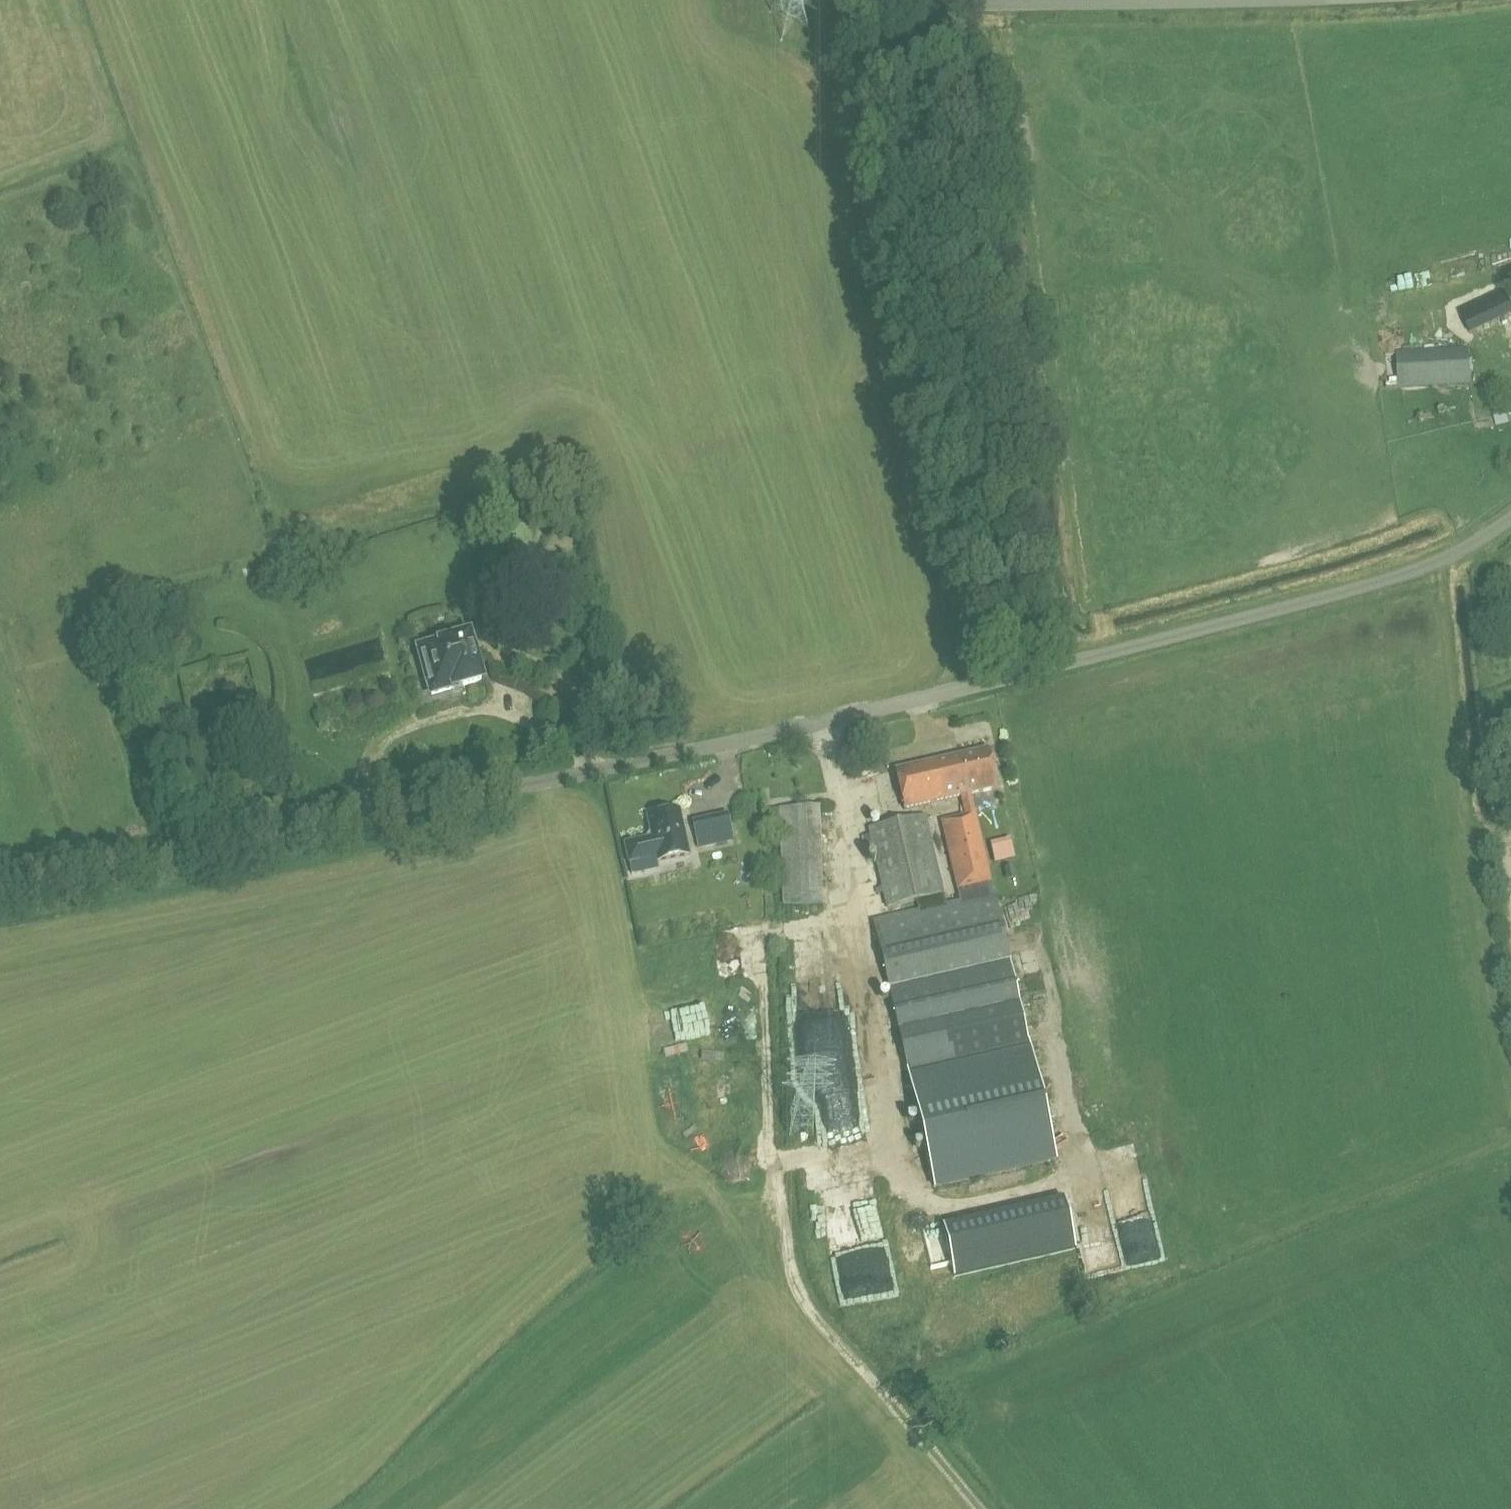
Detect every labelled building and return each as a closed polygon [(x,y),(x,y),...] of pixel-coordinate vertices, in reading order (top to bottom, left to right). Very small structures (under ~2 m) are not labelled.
[(1499,346),(1510,365),(1510,339),(1499,346)] [(1397,353),(1399,388),(1410,387),(1469,384),(1467,348),(1408,352),(1397,353)] [(480,680),(468,636),(419,650),(431,694),(480,680)] [(997,788),(988,749),(895,771),(904,810),(960,797),(964,815),(940,821),(959,900),(946,903),(925,816),(867,829),(885,908),(915,900),(918,910),(872,921),(907,1076),(932,1187),(1054,1159),(1029,1049),(970,794),(997,788)] [(782,906),(823,904),(819,807),(779,808),(782,906)] [(688,855),(678,811),(647,818),(651,833),(647,839),(624,844),(629,863),(656,857),(657,862),(688,855)] [(736,839),(731,817),(696,825),(701,847),(736,839)] [(998,857),(1018,852),(1014,833),(994,837),(998,857)] [(865,847),(871,846),(869,836),(863,837),(865,847)] [(582,931),(592,923),(584,913),(574,920),(582,931)] [(953,1275),(1073,1248),(1062,1199),(942,1226),(953,1275)]
